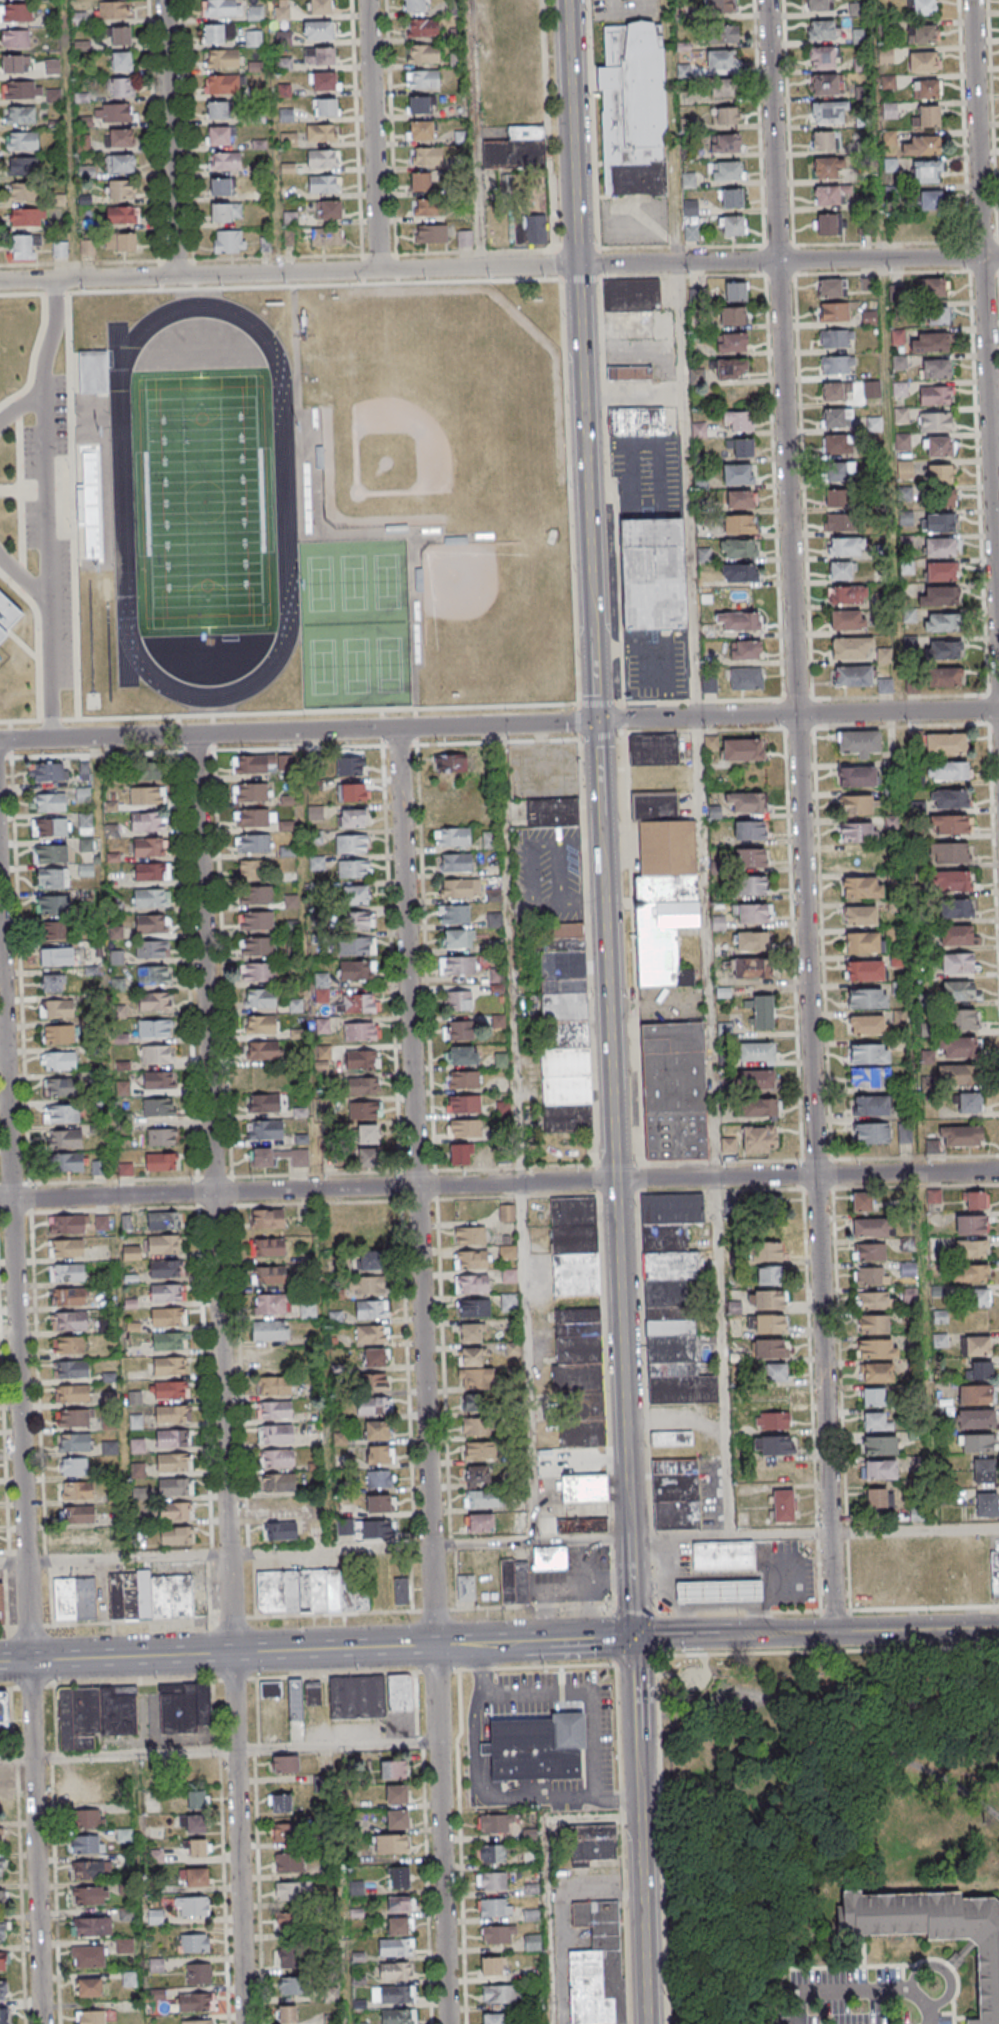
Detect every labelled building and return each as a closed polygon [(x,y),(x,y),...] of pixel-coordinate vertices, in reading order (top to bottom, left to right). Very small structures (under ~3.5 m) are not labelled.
[(239,0),(202,0),(202,16),(239,16),(239,0)] [(331,0),(309,0),(309,14),(331,14),(331,0)] [(403,11),(429,11),(429,0),(403,0),(403,11)] [(706,13),(732,13),(732,0),(706,0),(706,13)] [(828,0),(807,0),(807,11),(828,11),(828,0)] [(936,0),(913,0),(913,15),(936,15),(936,0)] [(129,1),(100,1),(100,19),(129,19),(129,1)] [(32,22),(32,4),(0,4),(0,22),(32,22)] [(246,20),(263,20),(263,6),(246,6),(246,20)] [(288,7),(275,7),(275,21),(288,21),(288,7)] [(438,19),(408,19),(408,37),(438,37),(438,19)] [(808,40),(838,40),(838,20),(808,20),(808,40)] [(665,197),(647,198),(647,195),(602,196),(598,112),(601,112),(600,89),(595,89),(595,68),(603,68),(601,28),(623,27),(624,24),(637,21),(649,22),(653,35),(659,35),(664,147),(659,147),(660,160),(663,160),(665,197)] [(333,40),(333,22),(303,22),(303,40),(333,40)] [(224,43),(224,39),(233,39),(233,24),(204,24),(204,43),(224,43)] [(938,43),(938,25),(907,25),(907,43),(938,43)] [(131,45),(131,26),(111,26),(111,45),(131,45)] [(708,43),(738,43),(738,26),(708,26),(708,43)] [(29,30),(1,30),(1,47),(29,47),(29,30)] [(262,30),(246,30),(246,46),(262,46),(262,30)] [(864,43),(864,34),(863,34),(863,31),(854,31),(854,42),(864,43)] [(438,44),(408,44),(408,63),(438,63),(438,44)] [(304,47),(304,65),(335,65),(335,47),(304,47)] [(836,47),(809,47),(809,69),(836,69),(836,47)] [(205,49),(205,68),(238,68),(238,49),(205,49)] [(707,69),(735,69),(735,50),(707,50),(707,69)] [(112,52),(112,70),(131,70),(131,52),(112,52)] [(937,52),(909,52),(909,71),(937,71),(937,52)] [(29,55),(0,55),(0,72),(29,72),(29,55)] [(438,88),(438,70),(407,70),(407,88),(438,88)] [(339,90),(339,72),(309,72),(310,90),(339,90)] [(207,75),(207,94),(244,93),(244,74),(207,75)] [(813,95),(838,95),(838,74),(813,74),(813,95)] [(110,78),(110,97),(133,97),(133,78),(110,78)] [(735,96),(735,80),(712,80),(712,96),(735,96)] [(912,80),(912,99),(940,98),(940,80),(912,80)] [(41,81),(4,81),(4,98),(41,98),(41,81)] [(290,96),(290,84),(278,84),(278,96),(290,96)] [(430,96),(408,96),(408,114),(430,114),(430,96)] [(312,97),(312,115),(339,115),(339,97),(312,97)] [(228,101),(207,101),(207,119),(228,119),(228,101)] [(812,103),(812,124),(844,124),(844,103),(812,103)] [(131,122),(131,104),(95,104),(95,122),(131,122)] [(919,106),(919,116),(912,116),(912,126),(940,126),(940,106),(919,106)] [(4,107),(4,124),(35,124),(35,107),(4,107)] [(712,125),(737,125),(737,108),(712,108),(712,125)] [(410,139),(433,139),(433,121),(410,121),(410,139)] [(337,124),(307,124),(307,141),(337,141),(337,124)] [(207,145),(230,145),(230,126),(207,126),(207,145)] [(131,129),(106,129),(106,147),(131,147),(131,129)] [(37,149),(37,132),(5,132),(5,149),(37,149)] [(455,132),(455,143),(467,143),(467,132),(455,132)] [(812,149),(833,149),(833,132),(812,132),(812,149)] [(740,135),(710,135),(710,153),(740,153),(740,135)] [(910,136),(910,144),(903,144),(902,154),(940,155),(940,137),(910,136)] [(545,139),(483,140),(483,167),(545,167),(545,139)] [(411,164),(441,164),(441,147),(411,147),(411,164)] [(337,150),(307,150),(307,167),(337,167),(337,150)] [(240,153),(210,153),(210,170),(240,170),(240,153)] [(105,173),(134,173),(134,155),(105,155),(105,173)] [(37,174),(37,157),(10,157),(10,174),(37,174)] [(814,157),(814,178),(843,178),(843,157),(814,157)] [(942,161),(913,161),(913,184),(942,184),(942,161)] [(709,162),(709,180),(743,180),(743,162),(709,162)] [(79,178),(94,178),(94,165),(79,165),(79,178)] [(430,191),(430,172),(411,172),(411,191),(430,191)] [(309,192),(340,192),(340,175),(309,175),(309,192)] [(235,195),(235,178),(210,178),(210,195),(235,195)] [(131,180),(106,180),(106,198),(131,198),(131,180)] [(8,200),(37,200),(37,183),(8,183),(8,200)] [(851,193),(851,186),(814,186),(814,205),(840,205),(840,193),(851,193)] [(742,188),(721,188),(721,207),(743,207),(742,188)] [(942,210),(942,191),(918,191),(918,210),(942,210)] [(341,200),(316,200),(316,219),(341,219),(341,200)] [(413,200),(413,215),(440,215),(440,200),(413,200)] [(210,221),(241,221),(241,203),(210,203),(210,221)] [(139,206),(106,206),(106,224),(139,224),(139,206)] [(45,208),(10,208),(10,226),(45,226),(45,208)] [(838,235),(838,214),(816,214),(816,235),(838,235)] [(514,244),(545,244),(545,215),(514,215),(514,244)] [(745,236),(745,216),(721,216),(721,236),(745,236)] [(414,243),(447,243),(447,225),(414,225),(414,243)] [(696,240),(696,226),(686,226),(686,240),(696,240)] [(311,245),(344,245),(344,228),(302,228),(302,238),(311,238),(311,245)] [(458,247),(473,247),(472,230),(457,231),(458,247)] [(244,231),(213,231),(213,253),(244,253),(244,231)] [(136,251),(136,234),(103,234),(103,251),(136,251)] [(12,260),(32,260),(32,235),(12,235),(12,260)] [(67,241),(53,241),(53,257),(67,257),(67,241)] [(604,280),(660,279),(660,309),(604,311),(604,280)] [(920,279),(920,296),(945,296),(945,279),(920,279)] [(844,280),(819,280),(819,296),(844,296),(844,280)] [(746,301),(746,283),(726,283),(726,301),(746,301)] [(849,321),(849,303),(819,303),(819,321),(849,321)] [(948,307),(926,307),(926,325),(948,325),(948,307)] [(721,308),(721,326),(746,326),(746,308),(721,308)] [(877,325),(877,312),(863,312),(863,325),(877,325)] [(820,331),(820,348),(853,348),(853,330),(820,331)] [(912,353),(949,352),(949,333),(911,334),(912,353)] [(748,335),(717,335),(717,354),(748,354),(748,335)] [(78,393),(77,352),(103,351),(105,392),(78,393)] [(853,357),(821,357),(821,375),(853,375),(853,357)] [(921,378),(950,378),(950,360),(921,360),(921,378)] [(746,361),(713,361),(713,380),(746,380),(746,361)] [(608,381),(650,381),(650,367),(608,367),(608,381)] [(822,384),(822,403),(845,403),(845,384),(822,384)] [(919,404),(952,404),(952,386),(919,386),(919,404)] [(609,408),(664,407),(665,434),(610,436),(609,408)] [(822,410),(822,430),(850,430),(850,410),(822,410)] [(731,423),(731,433),(751,433),(751,413),(722,413),(722,423),(731,423)] [(919,432),(952,432),(952,413),(919,413),(919,432)] [(851,455),(851,437),(824,437),(824,455),(851,455)] [(926,458),(953,458),(953,437),(926,437),(926,458)] [(734,439),(734,459),(754,459),(754,439),(734,439)] [(723,464),(723,485),(755,485),(755,464),(723,464)] [(825,483),(847,483),(847,465),(825,465),(825,483)] [(954,465),(927,465),(927,485),(954,485),(954,465)] [(955,507),(955,489),(929,489),(929,507),(955,507)] [(751,490),(728,490),(728,509),(751,509),(751,490)] [(825,491),(825,509),(845,509),(845,491),(825,491)] [(921,532),(954,531),(954,513),(921,513),(921,532)] [(756,514),(723,514),(723,533),(756,533),(756,514)] [(854,514),(827,514),(827,531),(854,531),(854,514)] [(620,518),(682,516),(685,628),(623,629),(620,518)] [(865,538),(828,538),(828,555),(865,555),(865,538)] [(954,556),(954,538),(926,538),(926,556),(954,556)] [(758,557),(758,539),(720,539),(720,557),(758,557)] [(830,562),(830,579),(852,579),(852,562),(830,562)] [(956,562),(927,562),(927,581),(956,581),(956,562)] [(723,581),(758,581),(758,564),(723,564),(723,581)] [(866,586),(828,586),(828,603),(866,603),(866,586)] [(959,605),(959,587),(921,587),(921,605),(959,605)] [(24,614),(0,592),(0,640),(24,614)] [(831,629),(866,629),(866,610),(831,610),(831,629)] [(759,612),(719,612),(719,630),(759,630),(759,612)] [(924,614),(924,631),(959,631),(959,614),(924,614)] [(869,658),(869,647),(874,647),(874,637),(832,637),(832,658),(869,658)] [(762,640),(731,640),(731,659),(762,659),(762,640)] [(961,658),(961,641),(928,641),(928,658),(961,658)] [(877,663),(891,663),(891,648),(877,648),(877,663)] [(833,666),(833,686),(872,686),(872,666),(833,666)] [(764,689),(764,667),(731,667),(731,689),(764,689)] [(961,686),(961,667),(929,667),(929,686),(961,686)] [(717,674),(702,674),(702,692),(717,692),(717,674)] [(880,730),(838,731),(839,753),(858,753),(858,755),(880,755),(880,730)] [(678,734),(630,734),(630,765),(678,765),(678,734)] [(925,755),(966,755),(966,734),(925,734),(925,755)] [(763,761),(763,739),(723,739),(723,761),(763,761)] [(293,754),(232,754),(232,773),(293,773),(293,754)] [(466,772),(466,754),(434,754),(434,772),(466,772)] [(364,756),(339,756),(339,774),(364,774),(364,756)] [(139,780),(160,780),(160,762),(139,762),(139,780)] [(970,780),(970,762),(928,762),(928,780),(970,780)] [(30,763),(30,781),(67,781),(67,763),(30,763)] [(839,766),(839,787),(879,787),(879,766),(839,766)] [(233,801),(270,801),(270,784),(233,784),(233,801)] [(366,784),(337,784),(337,801),(366,801),(366,784)] [(76,802),(90,802),(90,787),(76,787),(76,802)] [(164,787),(131,787),(131,805),(164,805),(164,787)] [(631,792),(632,821),(639,820),(641,875),(634,875),(638,987),(695,985),(694,967),(678,967),(676,927),(699,926),(695,819),(677,820),(676,790),(631,792)] [(968,808),(968,790),(932,790),(932,808),(968,808)] [(65,811),(65,793),(34,793),(34,811),(65,811)] [(765,814),(765,793),(729,793),(729,814),(765,814)] [(841,795),(841,815),(877,815),(877,795),(841,795)] [(526,799),(578,797),(579,825),(527,827),(526,799)] [(368,826),(368,809),(338,809),(338,826),(368,826)] [(238,810),(238,828),(271,828),(271,810),(238,810)] [(131,831),(164,831),(164,812),(131,812),(131,831)] [(92,813),(79,813),(79,833),(92,833),(92,813)] [(935,834),(970,834),(970,815),(935,815),(935,834)] [(32,817),(32,836),(70,836),(70,817),(32,817)] [(734,822),(734,841),(764,841),(764,822),(734,822)] [(839,823),(839,842),(877,842),(877,823),(839,823)] [(469,829),(435,829),(435,846),(469,846),(469,829)] [(367,835),(336,835),(336,853),(367,853),(367,835)] [(237,836),(237,853),(270,853),(270,836),(237,836)] [(92,838),(79,838),(80,851),(93,850),(92,838)] [(166,856),(166,838),(133,838),(133,856),(166,856)] [(969,864),(969,843),(934,843),(934,864),(969,864)] [(67,844),(34,844),(34,862),(67,862),(67,844)] [(735,849),(735,868),(766,868),(766,849),(735,849)] [(471,871),(471,854),(440,854),(440,871),(471,871)] [(239,861),(239,876),(263,876),(263,861),(239,861)] [(369,879),(369,861),(337,861),(337,879),(369,879)] [(168,863),(134,863),(134,880),(168,880),(168,863)] [(92,875),(92,865),(79,864),(78,875),(92,875)] [(68,868),(37,868),(37,888),(68,888),(68,868)] [(968,892),(968,872),(935,872),(935,892),(968,892)] [(766,878),(735,878),(735,896),(766,896),(766,878)] [(883,898),(883,878),(842,878),(842,898),(883,898)] [(440,879),(440,897),(479,897),(479,879),(440,879)] [(271,886),(238,886),(238,904),(271,904),(271,886)] [(368,887),(344,887),(344,905),(368,905),(368,887)] [(169,889),(133,889),(133,907),(169,907),(169,889)] [(37,895),(37,914),(69,914),(69,895),(37,895)] [(973,918),(973,900),(940,900),(940,918),(973,918)] [(469,923),(469,905),(439,905),(439,923),(469,923)] [(735,906),(735,923),(770,923),(770,906),(735,906)] [(878,926),(878,907),(844,907),(844,926),(878,926)] [(273,912),(240,912),(240,930),(273,930),(273,912)] [(345,929),(372,929),(372,913),(345,913),(345,929)] [(135,915),(135,933),(167,933),(167,915),(135,915)] [(69,939),(69,922),(42,922),(42,939),(69,939)] [(591,1131),(585,922),(547,923),(547,936),(539,937),(545,1132),(591,1131)] [(974,926),(940,926),(940,945),(974,945),(974,926)] [(888,941),(898,939),(896,929),(887,930),(888,941)] [(443,948),(472,948),(472,930),(443,930),(443,948)] [(770,950),(770,932),(734,932),(734,950),(770,950)] [(845,933),(845,953),(882,953),(882,933),(845,933)] [(274,937),(241,937),(241,955),(274,955),(274,937)] [(340,939),(340,956),(373,956),(373,939),(340,939)] [(135,940),(135,958),(167,958),(167,940),(135,940)] [(73,965),(73,947),(38,947),(38,965),(73,965)] [(941,953),(941,973),(976,973),(976,953),(941,953)] [(439,957),(439,974),(476,974),(476,957),(439,957)] [(734,958),(734,977),(770,977),(770,958),(734,958)] [(845,961),(845,981),(886,981),(886,961),(845,961)] [(373,962),(339,962),(339,981),(373,981),(373,962)] [(240,964),(240,982),(275,982),(275,964),(240,964)] [(169,984),(169,966),(137,966),(137,983),(169,984)] [(40,991),(62,991),(62,974),(40,974),(40,991)] [(981,999),(981,992),(973,992),(973,981),(943,981),(943,999),(981,999)] [(276,1008),(276,989),(245,989),(245,1008),(276,1008)] [(848,989),(848,1009),(887,1009),(887,989),(848,989)] [(445,991),(445,1010),(471,1010),(471,991),(445,991)] [(171,993),(139,993),(139,1011),(171,1011),(171,993)] [(342,1015),(375,1015),(375,995),(342,995),(342,1015)] [(773,995),(745,995),(745,1008),(751,1008),(751,1029),(773,1029),(773,995)] [(73,999),(40,999),(40,1017),(73,1017),(73,999)] [(290,1000),(290,1012),(301,1012),(301,1000),(290,1000)] [(979,1010),(952,1010),(952,1029),(979,1029),(979,1010)] [(244,1034),(276,1034),(276,1015),(244,1015),(244,1034)] [(885,1035),(885,1016),(849,1016),(849,1035),(885,1035)] [(137,1019),(137,1038),(170,1038),(170,1019),(137,1019)] [(447,1020),(447,1040),(474,1040),(474,1020),(447,1020)] [(640,1024),(702,1021),(708,1158),(645,1160),(640,1024)] [(344,1022),(344,1040),(377,1040),(377,1022),(344,1022)] [(43,1042),(74,1042),(74,1024),(43,1024),(43,1042)] [(978,1058),(978,1037),(941,1037),(941,1058),(978,1058)] [(278,1041),(244,1041),(244,1060),(278,1060),(278,1041)] [(775,1042),(738,1042),(738,1061),(775,1061),(775,1042)] [(850,1064),(890,1064),(890,1044),(850,1044),(850,1064)] [(171,1045),(141,1045),(141,1063),(171,1063),(171,1045)] [(477,1046),(447,1046),(447,1064),(477,1064),(477,1046)] [(346,1068),(378,1068),(378,1050),(346,1050),(346,1068)] [(75,1051),(42,1051),(42,1069),(75,1069),(75,1051)] [(495,1054),(495,1068),(508,1068),(508,1054),(495,1054)] [(976,1066),(939,1066),(939,1085),(976,1085),(976,1066)] [(850,1068),(850,1087),(888,1087),(888,1068),(850,1068)] [(775,1070),(739,1070),(739,1091),(775,1091),(775,1070)] [(174,1088),(174,1071),(139,1071),(139,1088),(174,1088)] [(479,1088),(479,1071),(447,1071),(447,1088),(479,1088)] [(44,1095),(78,1095),(78,1077),(44,1077),(44,1095)] [(349,1077),(349,1094),(377,1094),(377,1077),(349,1077)] [(959,1113),(981,1113),(981,1092),(959,1092),(959,1113)] [(279,1112),(279,1094),(248,1094),(248,1112),(279,1112)] [(447,1095),(447,1113),(480,1113),(480,1095),(447,1095)] [(853,1115),(889,1115),(889,1095),(853,1095),(853,1115)] [(175,1098),(142,1098),(142,1115),(175,1115),(175,1098)] [(734,1099),(734,1117),(778,1117),(778,1099),(734,1099)] [(348,1101),(348,1118),(380,1118),(380,1101),(348,1101)] [(498,1102),(498,1115),(509,1115),(509,1102),(498,1102)] [(44,1105),(44,1122),(79,1122),(79,1105),(44,1105)] [(248,1119),(248,1139),(282,1139),(282,1119),(248,1119)] [(482,1138),(482,1120),(448,1120),(448,1138),(482,1138)] [(889,1143),(889,1123),(854,1123),(854,1143),(889,1143)] [(378,1124),(359,1124),(359,1144),(378,1144),(378,1124)] [(777,1126),(743,1126),(743,1152),(777,1152),(777,1126)] [(982,1126),(940,1126),(940,1146),(982,1146),(982,1126)] [(147,1128),(147,1145),(176,1145),(176,1128),(147,1128)] [(49,1148),(81,1148),(81,1129),(49,1129),(49,1148)] [(469,1144),(449,1144),(449,1166),(469,1166),(469,1144)] [(250,1147),(250,1167),(273,1167),(273,1147),(250,1147)] [(358,1148),(358,1167),(378,1167),(378,1148),(358,1148)] [(290,1166),(309,1166),(309,1149),(279,1149),(279,1157),(290,1157),(290,1166)] [(82,1153),(54,1153),(54,1171),(82,1171),(82,1153)] [(178,1153),(145,1153),(145,1170),(178,1171),(178,1153)] [(106,1173),(106,1161),(94,1161),(94,1173),(106,1173)] [(965,1191),(965,1209),(987,1209),(987,1191),(965,1191)] [(640,1194),(702,1192),(703,1224),(686,1225),(687,1249),(697,1249),(698,1278),(684,1279),(685,1306),(692,1306),(695,1376),(715,1375),(716,1403),(647,1406),(640,1194)] [(852,1211),(873,1211),(873,1192),(852,1192),(852,1211)] [(551,1197),(552,1295),(598,1294),(597,1197),(551,1197)] [(780,1197),(757,1197),(757,1224),(780,1224),(780,1197)] [(499,1204),(499,1221),(514,1221),(514,1204),(499,1204)] [(251,1210),(282,1209),(282,1226),(252,1227),(251,1210)] [(145,1212),(175,1212),(176,1229),(145,1230),(145,1212)] [(94,1230),(109,1230),(109,1214),(94,1214),(94,1230)] [(48,1215),(48,1233),(87,1233),(87,1215),(48,1215)] [(957,1235),(988,1235),(988,1215),(957,1215),(957,1235)] [(891,1236),(891,1218),(853,1218),(853,1236),(891,1236)] [(453,1227),(483,1226),(484,1244),(453,1245),(453,1227)] [(146,1236),(177,1236),(177,1253),(147,1254),(146,1236)] [(252,1239),(282,1238),(283,1255),(252,1256),(252,1239)] [(82,1239),(49,1239),(49,1257),(82,1257),(82,1239)] [(755,1261),(783,1261),(783,1241),(755,1241),(755,1261)] [(957,1259),(988,1259),(988,1241),(957,1241),(957,1259)] [(853,1243),(853,1260),(885,1260),(885,1243),(853,1243)] [(515,1258),(515,1245),(500,1245),(500,1258),(515,1258)] [(125,1259),(139,1259),(139,1247),(125,1247),(125,1259)] [(384,1251),(356,1251),(356,1269),(384,1269),(384,1251)] [(456,1251),(486,1251),(486,1268),(456,1269),(456,1251)] [(148,1261),(178,1260),(178,1277),(148,1278),(148,1261)] [(915,1263),(902,1263),(902,1276),(915,1276),(915,1263)] [(50,1264),(50,1281),(84,1281),(84,1264),(50,1264)] [(253,1266),(284,1265),(284,1283),(254,1283),(253,1266)] [(989,1265),(953,1265),(953,1282),(989,1282),(989,1265)] [(784,1266),(757,1266),(757,1285),(784,1285),(784,1266)] [(888,1284),(888,1267),(855,1267),(855,1284),(888,1284)] [(516,1270),(502,1270),(502,1282),(516,1282),(516,1270)] [(456,1275),(487,1274),(487,1292),(457,1293),(456,1275)] [(351,1276),(351,1293),(386,1293),(386,1276),(351,1276)] [(149,1285),(179,1284),(180,1302),(149,1303),(149,1285)] [(85,1305),(85,1288),(52,1288),(52,1305),(85,1305)] [(754,1289),(784,1289),(784,1308),(754,1309),(754,1289)] [(990,1307),(989,1289),(968,1289),(968,1307),(990,1307)] [(857,1291),(887,1291),(887,1310),(857,1310),(857,1291)] [(501,1311),(517,1311),(517,1294),(501,1294),(501,1311)] [(254,1295),(284,1295),(284,1312),(254,1313),(254,1295)] [(458,1299),(489,1299),(489,1316),(459,1317),(458,1299)] [(356,1300),(356,1318),(386,1318),(386,1300),(356,1300)] [(316,1301),(300,1301),(300,1317),(316,1317),(316,1301)] [(605,1447),(600,1307),(554,1308),(557,1405),(581,1404),(581,1420),(560,1421),(560,1448),(605,1447)] [(149,1309),(180,1308),(180,1326),(150,1326),(149,1309)] [(52,1311),(52,1330),(86,1330),(86,1311),(52,1311)] [(330,1311),(330,1323),(341,1323),(341,1311),(330,1311)] [(755,1314),(785,1313),(785,1332),(755,1333),(755,1314)] [(856,1315),(887,1314),(887,1333),(857,1334),(856,1315)] [(251,1322),(282,1321),(282,1339),(252,1339),(251,1322)] [(481,1342),(481,1323),(460,1323),(460,1342),(481,1342)] [(356,1324),(356,1342),(387,1342),(387,1324),(356,1324)] [(151,1333),(181,1332),(182,1349),(152,1350),(151,1333)] [(52,1337),(52,1354),(84,1354),(84,1337),(52,1337)] [(990,1337),(964,1337),(964,1356),(990,1356),(990,1337)] [(754,1338),(784,1338),(785,1357),(754,1358),(754,1338)] [(859,1339),(889,1338),(890,1357),(859,1358),(859,1339)] [(482,1347),(460,1347),(460,1366),(482,1366),(482,1347)] [(389,1348),(363,1348),(363,1367),(389,1367),(389,1348)] [(151,1357),(182,1357),(182,1374),(152,1375),(151,1357)] [(88,1361),(54,1361),(54,1378),(88,1378),(88,1361)] [(970,1362),(970,1380),(993,1380),(993,1362),(970,1362)] [(894,1382),(894,1363),(860,1363),(860,1382),(894,1382)] [(787,1381),(787,1364),(756,1364),(756,1381),(787,1381)] [(461,1370),(492,1369),(492,1386),(462,1387),(461,1370)] [(356,1374),(386,1373),(387,1391),(356,1391),(356,1374)] [(259,1377),(289,1376),(289,1394),(259,1395),(259,1377)] [(153,1382),(183,1381),(184,1399),(153,1400),(153,1382)] [(89,1386),(54,1386),(54,1403),(89,1403),(89,1386)] [(992,1405),(992,1386),(959,1386),(959,1405),(992,1405)] [(789,1406),(789,1388),(768,1388),(768,1406),(789,1406)] [(862,1406),(885,1406),(885,1388),(862,1388),(862,1406)] [(461,1395),(461,1412),(482,1412),(482,1395),(461,1395)] [(355,1398),(385,1397),(386,1414),(356,1415),(355,1398)] [(259,1401),(290,1401),(290,1418),(260,1419),(259,1401)] [(154,1406),(184,1405),(185,1423),(154,1424),(154,1406)] [(56,1410),(56,1427),(92,1426),(92,1410),(56,1410)] [(957,1411),(957,1428),(994,1428),(994,1411),(957,1411)] [(789,1429),(789,1412),(756,1412),(756,1429),(789,1429)] [(889,1430),(889,1412),(863,1412),(863,1430),(889,1430)] [(464,1418),(488,1417),(488,1435),(465,1436),(464,1418)] [(364,1422),(387,1422),(388,1439),(364,1440),(364,1422)] [(261,1425),(291,1424),(292,1442),(261,1443),(261,1425)] [(155,1431),(185,1430),(186,1447),(156,1448),(155,1431)] [(693,1431),(652,1431),(652,1445),(693,1445),(693,1431)] [(90,1451),(90,1433),(58,1433),(58,1451),(90,1451)] [(962,1451),(994,1451),(994,1434),(962,1434),(962,1451)] [(795,1453),(795,1436),(760,1436),(760,1445),(756,1445),(756,1453),(795,1453)] [(864,1436),(864,1454),(897,1454),(897,1436),(864,1436)] [(128,1439),(143,1439),(143,1454),(128,1454),(128,1439)] [(464,1442),(494,1441),(495,1459),(464,1459),(464,1442)] [(363,1446),(387,1445),(387,1463),(364,1463),(363,1446)] [(261,1450),(291,1449),(292,1467),(261,1467),(261,1450)] [(155,1455),(185,1454),(186,1471),(155,1472),(155,1455)] [(60,1475),(87,1475),(87,1458),(60,1458),(60,1475)] [(652,1459),(653,1531),(699,1530),(698,1458),(652,1459)] [(973,1483),(995,1483),(995,1458),(973,1458),(973,1483)] [(865,1478),(897,1478),(897,1460),(865,1460),(865,1478)] [(467,1486),(490,1486),(490,1467),(467,1467),(467,1486)] [(364,1471),(388,1470),(388,1488),(365,1488),(364,1471)] [(263,1474),(293,1473),(293,1491),(263,1492),(263,1474)] [(562,1503),(608,1502),(608,1474),(561,1475),(562,1503)] [(157,1479),(187,1478),(188,1495),(157,1496),(157,1479)] [(93,1499),(93,1482),(62,1482),(62,1499),(93,1499)] [(891,1507),(891,1488),(866,1488),(866,1507),(891,1507)] [(794,1489),(774,1489),(774,1522),(794,1522),(794,1489)] [(464,1509),(498,1509),(498,1492),(464,1492),(464,1509)] [(976,1518),(998,1518),(998,1493),(976,1493),(976,1518)] [(365,1495),(388,1495),(389,1512),(365,1513),(365,1495)] [(296,1499),(265,1499),(265,1517),(296,1517),(296,1499)] [(158,1503),(189,1502),(189,1520),(159,1521),(158,1503)] [(94,1523),(94,1506),(68,1506),(68,1523),(94,1523)] [(465,1533),(493,1533),(493,1515),(465,1515),(465,1533)] [(558,1534),(607,1534),(607,1518),(558,1518),(558,1534)] [(394,1540),(394,1521),(362,1521),(362,1540),(394,1540)] [(263,1524),(263,1541),(298,1541),(298,1524),(263,1524)] [(158,1527),(188,1526),(189,1544),(159,1544),(158,1527)] [(95,1531),(62,1531),(62,1548),(95,1548),(95,1531)] [(757,1568),(756,1541),(696,1542),(696,1569),(757,1568)] [(534,1570),(567,1570),(567,1547),(534,1547),(534,1570)] [(990,1550),(991,1602),(998,1602),(998,1550),(990,1550)] [(501,1603),(528,1603),(528,1560),(501,1560),(501,1603)] [(369,1611),(368,1589),(343,1589),(342,1570),(257,1572),(258,1613),(369,1611)] [(110,1619),(193,1618),(192,1575),(150,1576),(150,1573),(109,1573),(110,1619)] [(458,1575),(458,1602),(474,1602),(474,1575),(458,1575)] [(96,1579),(54,1579),(55,1621),(97,1621),(96,1579)] [(394,1606),(409,1606),(409,1579),(394,1579),(394,1606)] [(765,1601),(765,1579),(679,1581),(679,1603),(765,1601)] [(389,1712),(413,1712),(413,1674),(389,1674),(389,1712)] [(385,1676),(331,1676),(331,1719),(386,1718),(385,1676)] [(303,1679),(289,1679),(289,1720),(303,1720),(303,1679)] [(281,1680),(262,1680),(262,1697),(281,1697),(281,1680)] [(306,1681),(306,1705),(321,1705),(321,1681),(306,1681)] [(198,1734),(197,1725),(212,1724),(211,1683),(158,1685),(160,1735),(198,1734)] [(136,1686),(56,1689),(58,1750),(94,1749),(94,1737),(137,1736),(136,1686)] [(10,1741),(9,1691),(0,1691),(0,1741),(10,1741)] [(554,1717),(554,1712),(587,1711),(588,1747),(583,1748),(584,1776),(494,1779),(493,1753),(482,1753),(482,1743),(493,1742),(492,1719),(554,1717)] [(298,1772),(298,1755),(271,1755),(271,1772),(298,1772)] [(380,1761),(380,1779),(406,1779),(406,1761),(380,1761)] [(71,1800),(101,1800),(101,1782),(71,1782),(71,1800)] [(408,1786),(388,1786),(388,1805),(408,1805),(408,1786)] [(188,1791),(188,1809),(206,1809),(206,1790),(188,1791)] [(291,1794),(269,1794),(269,1812),(291,1812),(291,1794)] [(103,1827),(103,1809),(73,1809),(73,1827),(103,1827)] [(387,1811),(387,1829),(408,1829),(408,1811),(387,1811)] [(205,1832),(205,1815),(186,1815),(186,1832),(205,1832)] [(479,1816),(479,1833),(514,1833),(514,1816),(479,1816)] [(273,1841),(298,1841),(298,1823),(273,1823),(273,1841)] [(616,1825),(572,1825),(572,1868),(589,1868),(589,1860),(616,1860),(616,1825)] [(70,1835),(70,1852),(103,1852),(103,1835),(70,1835)] [(408,1853),(408,1835),(372,1835),(372,1853),(408,1853)] [(207,1856),(207,1839),(186,1839),(186,1856),(207,1856)] [(506,1846),(479,1846),(479,1864),(506,1864),(506,1846)] [(303,1872),(303,1853),(275,1853),(275,1872),(303,1872)] [(103,1879),(103,1861),(72,1861),(72,1879),(103,1879)] [(409,1889),(409,1866),(389,1866),(389,1889),(409,1889)] [(183,1867),(182,1886),(208,1886),(208,1868),(183,1867)] [(479,1873),(479,1891),(507,1891),(507,1873),(479,1873)] [(276,1881),(276,1899),(311,1899),(311,1881),(276,1881)] [(71,1904),(108,1904),(108,1887),(71,1887),(71,1904)] [(988,1894),(998,1903),(998,2023),(978,2023),(976,1942),(965,1933),(843,1935),(843,1896),(988,1894)] [(208,1917),(208,1896),(176,1896),(176,1917),(208,1917)] [(388,1896),(388,1911),(413,1911),(413,1896),(388,1896)] [(479,1900),(479,1917),(510,1917),(510,1900),(479,1900)] [(570,2023),(624,2023),(621,1900),(572,1901),(572,1926),(591,1926),(591,1950),(569,1951),(570,2023)] [(304,1931),(304,1914),(277,1914),(277,1931),(304,1931)] [(410,1935),(410,1917),(389,1917),(389,1935),(410,1935)] [(112,1936),(112,1918),(71,1918),(71,1936),(112,1936)] [(482,1944),(516,1944),(516,1926),(482,1926),(482,1944)] [(541,1949),(541,1933),(525,1933),(525,1949),(541,1949)] [(179,1935),(179,1952),(208,1952),(208,1935),(179,1935)] [(383,1939),(416,1938),(417,1954),(383,1956),(383,1939)] [(117,1952),(133,1952),(133,1941),(124,1941),(124,1946),(117,1946),(117,1952)] [(71,1967),(106,1967),(106,1946),(71,1946),(71,1967)] [(304,1967),(304,1948),(279,1948),(279,1967),(304,1967)] [(481,1956),(481,1975),(501,1975),(501,1956),(481,1956)] [(384,1962),(417,1961),(418,1978),(384,1979),(384,1962)] [(211,1964),(186,1964),(186,1984),(211,1984),(211,1964)] [(124,1984),(133,1984),(133,1972),(124,1972),(124,1984)] [(304,1976),(281,1977),(281,1994),(304,1993),(304,1976)] [(101,1996),(101,1978),(75,1978),(76,1996),(101,1996)] [(385,1986),(418,1985),(419,2001),(385,2002),(385,1986)] [(482,1986),(482,2003),(520,2003),(520,1986),(482,1986)] [(337,2001),(337,1991),(325,1991),(324,2000),(337,2001)] [(177,2012),(213,2012),(213,1993),(177,1993),(177,2012)] [(280,2006),(299,2005),(300,2023),(281,2023),(280,2006)] [(420,2008),(420,2023),(387,2023),(386,2010),(420,2008)] [(104,2010),(76,2010),(76,2023),(104,2023),(104,2010)] [(482,2014),(482,2023),(504,2023),(504,2014),(482,2014)]
